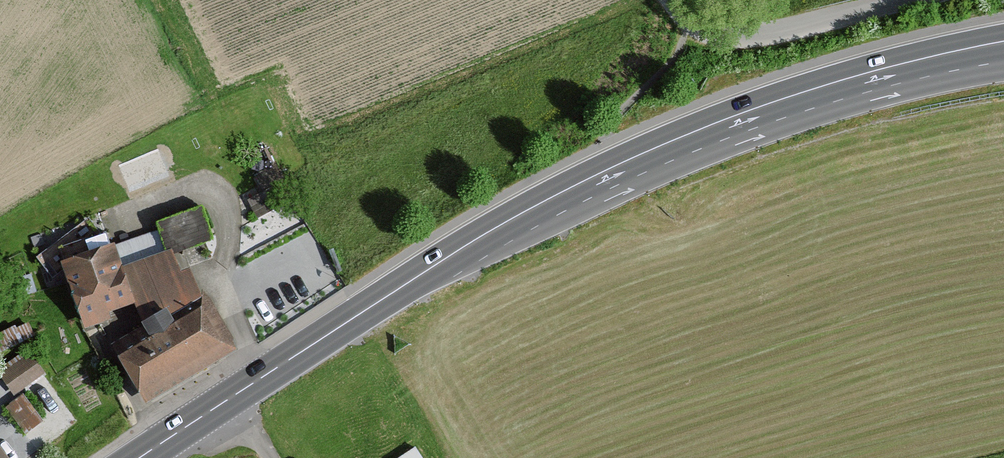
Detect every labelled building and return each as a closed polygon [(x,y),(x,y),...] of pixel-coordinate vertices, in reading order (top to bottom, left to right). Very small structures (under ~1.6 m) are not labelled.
[(279,176),(249,194),(260,212),(290,194),(279,176)] [(156,306),(158,315),(134,330),(142,342),(111,361),(142,410),(234,354),(200,299),(196,301),(187,274),(179,276),(173,258),(210,245),(199,212),(153,227),(156,236),(111,250),(107,236),(53,254),(78,332),(156,306)] [(14,399),(44,376),(26,354),(0,374),(0,381),(14,399)] [(417,441),(389,457),(428,457),(417,441)]
